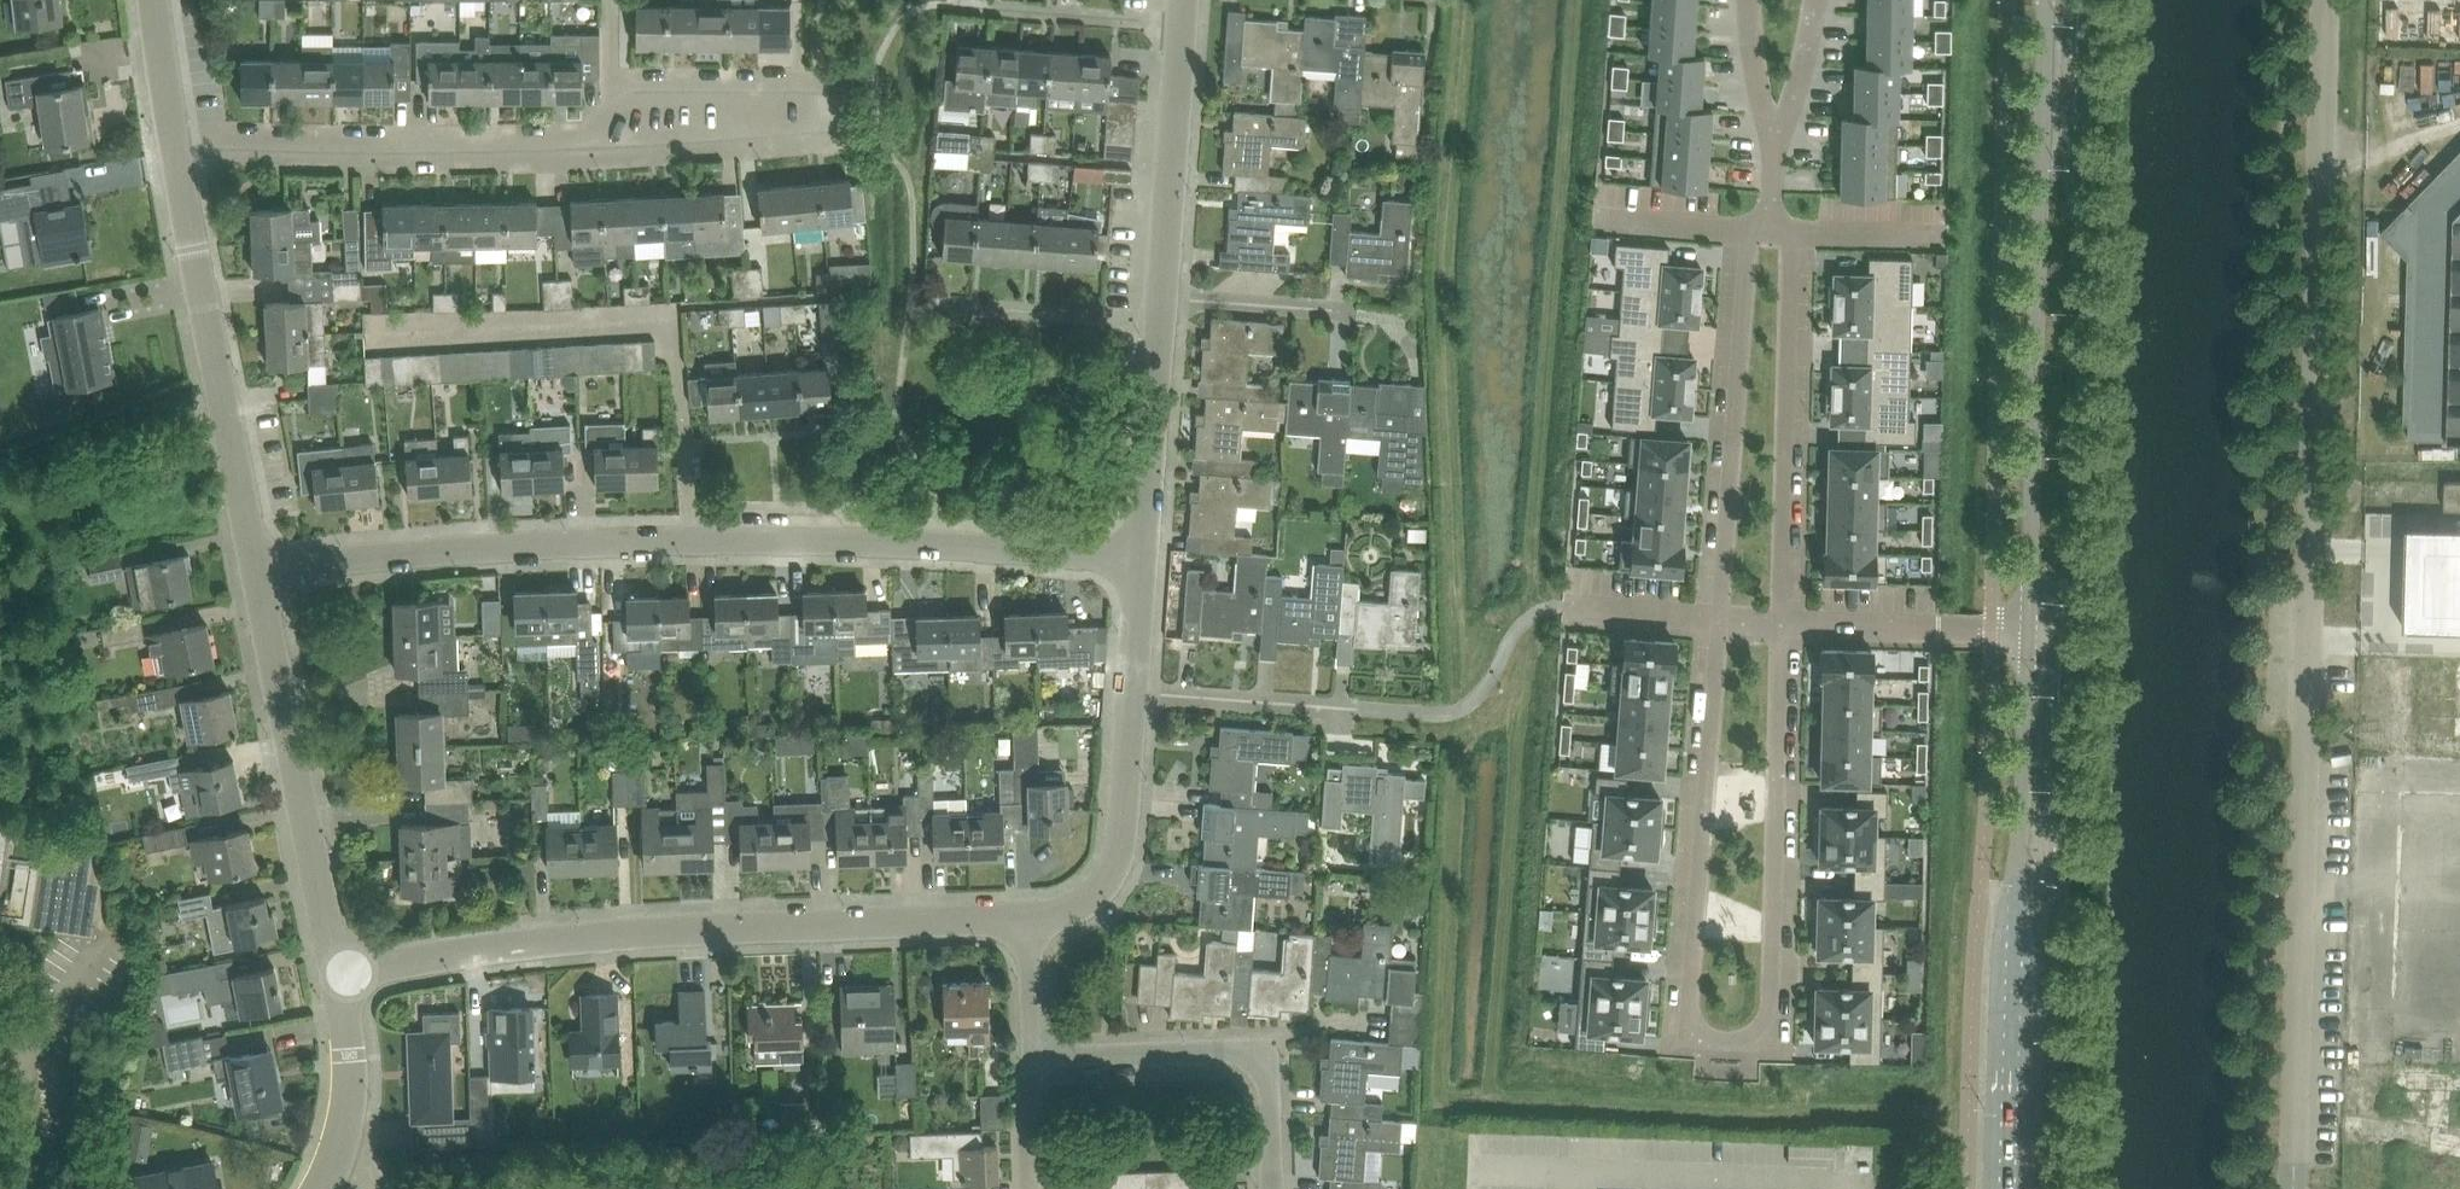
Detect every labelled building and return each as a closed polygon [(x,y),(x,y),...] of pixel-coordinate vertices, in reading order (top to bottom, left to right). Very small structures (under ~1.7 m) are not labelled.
[(60,0),(15,0),(18,25),(62,19),(60,0)] [(273,0),(260,0),(260,17),(273,17),(273,0)] [(273,17),(286,17),(286,0),(273,0),(273,17)] [(728,46),(758,47),(758,5),(758,0),(728,0),(728,4),(728,46)] [(1695,30),(1697,4),(1653,0),(1651,26),(1695,30)] [(1913,0),(1869,0),(1869,13),(1913,14),(1913,0)] [(1935,14),(1946,15),(1946,0),(1935,0),(1935,14)] [(667,46),(667,4),(636,4),(636,46),(667,46)] [(697,46),(698,4),(667,4),(667,46),(697,46)] [(728,46),(728,4),(698,4),(697,46),(728,46)] [(790,5),(758,5),(758,47),(790,47),(790,5)] [(1626,25),(1627,14),(1611,13),(1610,24),(1626,25)] [(1912,40),(1913,14),(1869,13),(1868,39),(1912,40)] [(1304,16),(1303,31),(1302,63),(1335,65),(1332,107),(1337,108),(1336,120),(1358,122),(1360,98),(1362,52),(1365,17),(1347,16),(1346,25),(1333,24),(1334,19),(1304,16)] [(1302,63),(1303,31),(1275,29),(1276,22),(1243,19),(1242,36),(1225,35),(1222,80),(1240,81),(1241,65),(1276,67),(1273,100),(1299,102),(1302,63)] [(1625,36),(1626,25),(1610,24),(1609,34),(1625,36)] [(1693,55),(1695,30),(1651,26),(1649,52),(1705,57),(1705,56),(1693,55)] [(1952,41),(1952,30),(1936,29),(1936,40),(1952,41)] [(551,42),(550,100),(583,100),(583,78),(598,78),(598,62),(600,62),(600,33),(582,33),(582,42),(566,42),(551,42)] [(460,48),(460,100),(490,100),(490,58),(491,58),(491,36),(476,36),(476,48),(460,48)] [(1911,66),(1912,40),(1868,39),(1867,64),(1856,63),(1856,65),(1911,66)] [(1952,52),(1952,41),(1936,40),(1936,51),(1952,52)] [(412,82),(412,41),(392,41),(392,59),(364,59),(364,100),(395,100),(395,74),(410,74),(410,82),(412,82)] [(417,42),(417,82),(429,82),(429,100),(460,100),(460,48),(460,42),(417,42)] [(550,100),(551,42),(522,42),(522,59),(520,59),(519,100),(550,100)] [(334,100),(334,59),(333,59),(333,45),(303,45),(303,59),(304,59),(304,100),(334,100)] [(987,87),(990,47),(959,45),(956,80),(946,80),(944,108),(984,112),(985,102),(987,87)] [(1016,105),(1020,50),(990,47),(987,87),(985,102),(1016,105)] [(1020,50),(1016,104),(1035,105),(1036,91),(1047,92),(1051,52),(1020,50)] [(1423,52),(1404,51),(1390,50),(1390,54),(1362,52),(1360,98),(1393,101),(1390,143),(1394,143),(1393,155),(1415,157),(1423,52)] [(1077,94),(1081,54),(1051,52),(1047,92),(1077,94)] [(1703,83),(1705,57),(1649,52),(1649,54),(1661,55),(1659,80),(1703,83)] [(1112,57),(1081,54),(1077,94),(1108,96),(1108,98),(1137,100),(1139,78),(1111,76),(1112,57)] [(519,100),(520,59),(491,59),(491,58),(490,58),(490,100),(519,100)] [(273,100),(272,59),(241,59),(241,100),(273,100)] [(304,59),(303,59),(272,59),(273,100),(304,100),(304,59)] [(364,100),(364,59),(334,59),(334,100),(364,100)] [(1629,77),(1630,66),(1614,65),(1613,76),(1629,77)] [(1899,92),(1900,67),(1911,67),(1911,66),(1856,65),(1855,91),(1899,92)] [(90,111),(86,83),(73,84),(71,68),(5,78),(9,107),(40,103),(47,146),(52,145),(88,140),(84,112),(90,111)] [(1628,88),(1629,77),(1613,76),(1612,87),(1628,88)] [(1701,108),(1703,83),(1659,80),(1657,106),(1712,110),(1712,108),(1701,108)] [(1944,93),(1944,82),(1928,81),(1928,92),(1944,93)] [(1899,118),(1899,92),(1855,91),(1854,116),(1843,115),(1843,116),(1899,118)] [(1943,104),(1944,93),(1928,92),(1928,103),(1943,104)] [(1136,115),(1137,100),(1108,98),(1107,113),(1136,115)] [(1710,136),(1712,110),(1657,106),(1655,132),(1710,136)] [(1265,176),(1268,140),(1303,142),(1305,117),(1233,112),(1231,141),(1223,141),(1221,173),(1239,174),(1238,190),(1282,193),(1284,178),(1265,176)] [(1135,129),(1136,115),(1107,113),(1106,127),(1135,129)] [(1898,144),(1899,118),(1843,116),(1842,143),(1898,144)] [(1625,129),(1626,118),(1610,117),(1609,128),(1625,129)] [(1134,144),(1135,129),(1106,127),(1105,141),(1134,144)] [(1624,140),(1625,129),(1609,128),(1608,139),(1624,140)] [(1709,162),(1710,136),(1655,132),(1653,158),(1709,162)] [(982,152),(983,134),(970,133),(969,151),(982,152)] [(1042,152),(1044,134),(1031,133),(1030,151),(1042,152)] [(1942,145),(1943,134),(1927,133),(1926,144),(1942,145)] [(996,135),(983,134),(982,152),(994,153),(996,135)] [(1056,135),(1044,134),(1042,152),(1055,153),(1056,135)] [(1133,158),(1134,144),(1105,141),(1104,156),(1105,156),(1133,158)] [(1897,170),(1898,144),(1842,143),(1842,169),(1897,170)] [(1942,156),(1942,145),(1926,144),(1926,155),(1942,156)] [(965,166),(966,151),(933,148),(931,163),(965,166)] [(980,170),(982,152),(969,151),(968,169),(980,170)] [(993,171),(994,153),(982,152),(980,170),(993,171)] [(1623,155),(1607,154),(1606,165),(1622,166),(1623,155)] [(1707,189),(1709,162),(1653,158),(1651,185),(1707,189)] [(2414,206),(2410,202),(2405,206),(2416,216),(2409,437),(2459,439),(2459,159),(2414,206)] [(1040,180),(1041,162),(1029,161),(1027,179),(1040,180)] [(1054,163),(1041,162),(1040,180),(1053,181),(1054,163)] [(1102,181),(1131,183),(1132,169),(1103,167),(1102,181)] [(1897,197),(1897,170),(1842,169),(1841,196),(1897,197)] [(1941,182),(1942,171),(1926,170),(1926,181),(1941,182)] [(850,180),(819,183),(823,223),(854,219),(865,218),(862,183),(850,185),(850,180)] [(0,268),(0,298),(67,286),(63,260),(90,255),(81,202),(42,209),(37,182),(0,188),(0,219),(21,215),(29,263),(0,268)] [(819,183),(789,186),(793,226),(795,241),(825,237),(823,223),(819,183)] [(793,226),(789,186),(758,189),(763,229),(793,226)] [(1310,195),(1282,193),(1238,190),(1235,218),(1229,218),(1226,250),(1243,252),(1242,268),(1286,272),(1288,255),(1272,253),(1274,218),(1308,221),(1310,195)] [(726,227),(724,192),(693,193),(695,233),(696,255),(700,255),(700,250),(740,248),(741,253),(746,252),(744,226),(726,227)] [(693,193),(663,195),(665,235),(666,257),(681,256),(679,234),(695,233),(693,193)] [(665,235),(663,195),(632,197),(635,237),(665,235)] [(635,237),(632,197),(602,199),(604,239),(605,239),(606,258),(619,257),(618,238),(635,237)] [(604,239),(602,199),(571,201),(571,215),(554,216),(556,248),(573,247),(574,264),(607,262),(606,258),(605,239),(604,239)] [(1350,214),(1331,212),(1327,258),(1345,260),(1344,276),(1376,279),(1377,271),(1405,273),(1411,202),(1386,200),(1383,234),(1349,231),(1350,214)] [(476,203),(445,204),(446,261),(456,261),(456,244),(476,244),(476,203)] [(507,244),(506,203),(476,203),(476,244),(507,244)] [(537,203),(506,203),(507,244),(538,243),(537,203)] [(933,213),(932,216),(932,219),(933,221),(934,224),(935,226),(937,228),(939,229),(942,230),(944,231),(942,256),(973,258),(977,217),(977,206),(946,203),(944,204),(941,204),(939,205),(937,207),(935,209),(934,211),(933,213)] [(367,209),(365,209),(366,268),(376,268),(376,267),(390,267),(390,268),(393,268),(393,266),(392,266),(392,255),(411,255),(411,256),(415,256),(415,245),(415,204),(383,204),(383,214),(367,214),(367,209)] [(445,204),(415,204),(415,245),(436,245),(436,261),(446,261),(445,204)] [(311,220),(310,207),(252,210),(253,241),(311,238),(311,239),(321,239),(320,219),(311,220)] [(359,237),(359,233),(358,208),(342,208),(344,237),(359,237)] [(1003,261),(1006,220),(977,217),(973,258),(1003,261)] [(1034,263),(1037,222),(1006,220),(1003,261),(1034,263)] [(1064,265),(1067,225),(1037,222),(1034,263),(1064,265)] [(1098,227),(1067,225),(1064,265),(1095,267),(1098,227)] [(312,270),(311,239),(311,238),(253,241),(255,273),(303,271),(312,270)] [(1625,267),(1623,289),(1700,295),(1702,267),(1669,265),(1670,247),(1617,243),(1615,266),(1625,267)] [(1937,251),(1937,265),(1947,266),(1947,251),(1937,251)] [(1869,275),(1836,274),(1835,286),(1830,285),(1829,303),(1912,305),(1913,257),(1870,256),(1869,275)] [(762,266),(747,267),(748,296),(763,295),(762,266)] [(748,296),(747,267),(733,267),(734,297),(748,296)] [(332,271),(332,285),(361,284),(360,269),(332,271)] [(842,272),(829,273),(830,291),(843,290),(842,272)] [(830,291),(829,273),(816,273),(817,292),(830,291)] [(573,278),(559,279),(560,308),(575,308),(573,278)] [(560,308),(559,279),(544,280),(545,309),(560,308)] [(698,281),(685,282),(686,299),(698,299),(698,281)] [(362,298),(361,284),(332,285),(333,300),(362,298)] [(637,303),(636,285),(623,285),(624,303),(637,303)] [(649,285),(636,285),(637,303),(650,302),(649,285)] [(1698,324),(1700,295),(1623,289),(1620,334),(1612,333),(1612,334),(1663,338),(1664,322),(1698,324)] [(447,311),(446,292),(434,293),(434,311),(447,311)] [(459,292),(446,292),(447,311),(460,311),(459,292)] [(507,292),(494,292),(494,310),(507,310),(507,292)] [(387,294),(362,295),(362,298),(373,298),(373,312),(388,312),(388,311),(387,294)] [(325,331),(324,314),(323,299),(266,302),(267,334),(325,331)] [(825,367),(798,369),(801,409),(832,407),(831,390),(845,389),(842,346),(838,302),(838,300),(820,302),(823,347),(825,367)] [(793,303),(779,304),(780,322),(794,322),(793,303)] [(806,303),(793,303),(794,322),(807,321),(806,303)] [(1911,350),(1912,305),(1829,303),(1829,304),(1835,304),(1834,331),(1868,332),(1867,349),(1911,350)] [(745,306),(732,307),(733,326),(746,325),(745,306)] [(62,314),(56,315),(57,316),(49,318),(52,333),(42,335),(46,357),(49,356),(55,386),(69,383),(70,384),(75,383),(113,376),(100,307),(62,314)] [(733,326),(732,307),(719,308),(720,326),(733,326)] [(1216,380),(1214,396),(1214,398),(1261,401),(1261,400),(1262,382),(1244,381),(1247,346),(1280,349),(1281,324),(1210,319),(1208,347),(1202,347),(1199,379),(1216,380)] [(1587,319),(1586,331),(1595,332),(1596,320),(1587,319)] [(327,363),(326,349),(325,331),(267,334),(269,366),(327,363)] [(1662,355),(1663,338),(1612,334),(1611,356),(1618,357),(1616,380),(1699,386),(1700,369),(1694,369),(1695,358),(1662,355)] [(654,339),(640,340),(642,369),(656,368),(654,339)] [(642,369),(640,340),(626,341),(627,370),(642,369)] [(613,371),(611,341),(597,342),(598,372),(613,371)] [(627,370),(626,341),(611,341),(613,371),(627,370)] [(598,372),(597,342),(582,343),(584,373),(598,372)] [(584,373),(582,343),(568,344),(569,374),(584,373)] [(569,374),(568,344),(554,345),(555,375),(569,374)] [(555,375),(554,345),(539,346),(541,375),(555,375)] [(541,375),(539,346),(525,347),(526,376),(541,375)] [(526,376),(525,347),(510,348),(512,377),(526,376)] [(512,377),(510,348),(495,349),(497,378),(512,377)] [(497,378),(495,349),(481,350),(482,379),(497,378)] [(1910,396),(1911,350),(1867,349),(1867,366),(1833,365),(1833,392),(1827,392),(1827,393),(1910,396)] [(468,380),(466,350),(451,351),(453,381),(468,380)] [(482,379),(481,350),(466,350),(468,380),(482,379)] [(453,381),(451,351),(438,352),(440,382),(453,381)] [(440,382),(438,352),(424,353),(425,383),(440,382)] [(425,383),(424,353),(410,354),(411,383),(425,383)] [(411,383),(410,354),(394,355),(396,384),(411,383)] [(396,384),(394,355),(380,356),(381,385),(396,384)] [(381,385),(380,356),(364,357),(366,386),(381,385)] [(801,409),(798,369),(768,371),(771,412),(801,409)] [(771,412),(768,371),(737,374),(740,414),(771,412)] [(688,378),(690,404),(708,402),(709,417),(740,414),(737,374),(706,376),(688,378)] [(1346,432),(1350,384),(1350,379),(1318,377),(1317,382),(1289,380),(1284,427),(1319,431),(1316,471),(1321,471),(1320,484),(1342,486),(1345,449),(1346,432)] [(1699,388),(1699,386),(1616,380),(1612,427),(1656,430),(1657,412),(1691,415),(1693,387),(1699,388)] [(309,383),(309,398),(338,397),(337,381),(309,383)] [(1411,384),(1392,382),(1390,392),(1377,391),(1378,386),(1350,384),(1346,432),(1364,433),(1380,434),(1377,475),(1382,475),(1380,488),(1403,490),(1403,483),(1424,484),(1420,432),(1406,431),(1411,384)] [(1909,419),(1910,396),(1827,393),(1826,411),(1832,411),(1832,422),(1866,423),(1865,441),(1916,442),(1916,419),(1909,419)] [(1277,401),(1261,400),(1261,401),(1214,398),(1214,396),(1204,396),(1201,425),(1195,424),(1193,456),(1210,458),(1208,474),(1255,477),(1256,460),(1238,458),(1241,424),(1275,426),(1277,401)] [(338,411),(338,397),(309,398),(310,413),(338,411)] [(594,450),(595,485),(626,484),(625,445),(625,422),(585,423),(586,451),(587,451),(587,450),(594,450)] [(572,451),(571,424),(531,425),(531,431),(532,449),(531,449),(534,489),(566,487),(564,452),(572,451)] [(658,484),(657,426),(644,427),(644,445),(625,445),(626,484),(658,484)] [(534,489),(531,449),(532,449),(531,431),(499,433),(502,491),(534,489)] [(1578,431),(1577,445),(1587,446),(1588,432),(1578,431)] [(455,454),(438,455),(441,495),(473,493),(469,435),(454,436),(455,454)] [(1689,439),(1631,435),(1629,462),(1687,467),(1689,439)] [(1942,450),(1942,438),(1923,437),(1923,449),(1925,449),(1942,450)] [(437,438),(406,440),(410,498),(441,495),(438,455),(437,438)] [(374,442),(342,445),(348,504),(380,500),(374,442)] [(348,504),(342,445),(297,450),(302,492),(315,491),(316,507),(348,504)] [(1890,476),(1890,448),(1831,447),(1831,474),(1890,476)] [(1925,449),(1924,476),(1934,477),(1941,477),(1942,450),(1925,449)] [(1592,474),(1593,459),(1583,458),(1582,473),(1592,474)] [(1685,493),(1687,467),(1629,462),(1629,463),(1641,464),(1639,489),(1685,493)] [(1271,478),(1255,477),(1208,474),(1198,473),(1196,501),(1190,501),(1187,534),(1204,535),(1203,551),(1240,554),(1249,555),(1250,536),(1232,535),(1235,500),(1269,503),(1271,478)] [(1831,474),(1830,500),(1888,502),(1888,500),(1876,500),(1876,475),(1831,474)] [(1924,476),(1924,491),(1934,491),(1934,477),(1924,476)] [(2446,508),(2459,508),(2459,481),(2447,480),(2446,508)] [(1627,488),(1625,514),(1637,515),(1683,519),(1685,493),(1639,489),(1627,488)] [(1589,511),(1590,497),(1580,496),(1579,511),(1589,511)] [(1830,500),(1829,526),(1887,528),(1888,502),(1830,500)] [(1578,525),(1588,526),(1589,511),(1579,511),(1578,525)] [(1923,514),(1923,529),(1933,529),(1933,514),(1923,514)] [(1681,543),(1683,519),(1637,515),(1635,540),(1622,539),(1622,540),(1683,545),(1683,544),(1681,543)] [(2407,627),(2459,629),(2459,527),(2410,525),(2408,567),(2407,627)] [(1829,526),(1829,551),(1826,551),(1826,552),(1875,553),(1875,552),(1874,552),(1875,529),(1887,529),(1887,528),(1829,526)] [(1408,541),(1426,542),(1427,529),(1409,529),(1408,541)] [(1923,529),(1923,543),(1933,543),(1933,529),(1923,529)] [(1577,536),(1576,551),(1586,552),(1587,537),(1577,536)] [(1622,540),(1620,567),(1681,572),(1683,545),(1622,540)] [(119,549),(88,555),(92,579),(124,573),(119,549)] [(1887,553),(1875,552),(1875,553),(1826,552),(1825,580),(1886,581),(1887,553)] [(191,593),(187,571),(193,570),(190,553),(184,555),(146,562),(130,565),(133,583),(137,604),(146,602),(154,600),(191,593)] [(1259,632),(1260,622),(1264,574),(1265,557),(1249,555),(1240,554),(1237,592),(1201,589),(1203,571),(1186,570),(1182,616),(1198,617),(1197,634),(1229,637),(1230,630),(1259,632)] [(1923,554),(1922,569),(1932,569),(1932,555),(1923,554)] [(1338,628),(1341,580),(1343,565),(1333,564),(1319,563),(1316,597),(1281,594),(1282,575),(1264,574),(1260,622),(1276,623),(1275,640),(1307,642),(1308,636),(1337,638),(1338,628)] [(2365,566),(2365,579),(2377,579),(2377,567),(2365,566)] [(1359,581),(1341,580),(1338,628),(1354,629),(1353,646),(1385,648),(1386,642),(1414,644),(1420,571),(1396,569),(1393,603),(1357,600),(1359,581)] [(592,604),(577,604),(577,590),(546,591),(548,642),(566,642),(566,640),(577,640),(579,677),(582,677),(582,688),(600,687),(598,639),(593,639),(592,604)] [(548,642),(546,591),(515,592),(516,617),(502,618),(502,633),(503,644),(530,643),(548,642)] [(865,591),(835,592),(837,654),(838,654),(854,654),(854,642),(892,640),(891,611),(880,611),(879,611),(879,616),(866,617),(865,591)] [(837,654),(835,592),(804,593),(805,618),(792,618),(793,661),(838,660),(838,654),(837,654)] [(776,593),(747,594),(749,645),(772,644),(773,661),(793,661),(792,618),(791,618),(791,613),(790,613),(790,618),(777,619),(776,593)] [(749,645),(747,594),(716,595),(717,621),(703,621),(704,646),(749,645)] [(704,646),(703,621),(703,616),(702,616),(702,621),(689,622),(688,596),(658,597),(660,650),(677,649),(677,647),(680,647),(699,646),(704,646)] [(660,650),(658,597),(628,598),(629,624),(616,624),(615,619),(614,619),(615,651),(660,650)] [(502,633),(502,618),(501,600),(483,601),(484,627),(484,633),(502,633)] [(394,602),(395,636),(440,635),(439,601),(394,602)] [(1066,613),(1036,614),(1037,660),(1037,665),(1055,665),(1093,663),(1095,625),(1097,625),(1097,624),(1080,624),(1080,631),(1067,632),(1066,613)] [(1037,660),(1036,614),(1005,615),(1006,640),(993,641),(993,666),(1020,665),(1020,660),(1037,660)] [(977,616),(948,617),(949,653),(949,668),(993,666),(993,641),(978,641),(977,616)] [(949,653),(948,617),(917,618),(917,644),(904,644),(904,639),(893,640),(894,670),(931,669),(949,668),(949,653)] [(145,635),(145,634),(142,618),(101,626),(104,643),(145,635)] [(150,633),(153,651),(157,672),(214,661),(207,623),(150,633)] [(457,666),(456,634),(440,635),(395,636),(397,672),(426,671),(427,690),(466,689),(465,666),(457,666)] [(1673,668),(1675,641),(1627,637),(1625,663),(1613,662),(1613,663),(1673,668)] [(1567,660),(1577,661),(1578,646),(1568,645),(1567,660)] [(1873,650),(1824,648),(1823,676),(1872,677),(1873,650)] [(1673,669),(1673,668),(1613,663),(1611,689),(1669,694),(1671,669),(1673,669)] [(1920,664),(1919,678),(1929,679),(1930,664),(1920,664)] [(1575,687),(1576,672),(1567,671),(1565,686),(1575,687)] [(1872,678),(1872,677),(1823,676),(1823,677),(1825,677),(1825,702),(1883,703),(1883,702),(1870,702),(1871,678),(1872,678)] [(173,683),(134,691),(138,708),(177,700),(173,683)] [(1574,701),(1575,687),(1565,686),(1564,700),(1574,701)] [(466,697),(466,689),(427,690),(427,692),(429,692),(429,712),(398,713),(399,747),(444,745),(443,714),(467,713),(466,697)] [(1611,689),(1611,691),(1623,692),(1621,716),(1667,720),(1669,694),(1611,689)] [(230,690),(206,694),(182,699),(190,738),(196,737),(234,730),(234,733),(237,733),(236,730),(237,729),(236,725),(240,724),(237,709),(233,710),(230,690)] [(1929,690),(1919,690),(1919,704),(1929,705),(1929,690)] [(1882,729),(1883,703),(1825,702),(1824,728),(1882,729)] [(1919,704),(1918,719),(1928,719),(1929,705),(1919,704)] [(1621,716),(1619,742),(1665,746),(1667,720),(1621,716)] [(1571,739),(1572,724),(1563,723),(1561,738),(1571,739)] [(1039,783),(1039,757),(1038,725),(1012,726),(1013,758),(1014,766),(1015,801),(1030,801),(1031,829),(1054,828),(1054,832),(1071,831),(1070,809),(1066,809),(1065,783),(1039,783)] [(1224,790),(1223,805),(1271,808),(1272,789),(1255,788),(1257,755),(1290,757),(1292,733),(1220,728),(1218,756),(1210,755),(1208,789),(1224,790)] [(1882,731),(1882,729),(1824,728),(1823,754),(1869,755),(1870,730),(1882,731)] [(1560,752),(1570,753),(1571,739),(1561,738),(1560,752)] [(1619,742),(1617,770),(1663,773),(1665,746),(1619,742)] [(1928,742),(1918,742),(1917,756),(1927,757),(1928,742)] [(445,778),(444,745),(399,747),(399,751),(396,751),(396,766),(400,766),(401,784),(432,782),(432,801),(469,800),(469,801),(473,801),(472,777),(445,778)] [(1823,754),(1822,781),(1881,783),(1882,756),(1869,755),(1823,754)] [(1917,756),(1917,771),(1927,771),(1927,757),(1917,756)] [(169,771),(169,772),(172,790),(182,788),(187,815),(201,812),(200,808),(241,800),(233,759),(200,765),(181,769),(169,771)] [(140,761),(127,764),(130,779),(143,777),(140,761)] [(708,800),(725,800),(725,798),(724,761),(707,761),(708,800)] [(1327,778),(1326,777),(1322,825),(1341,826),(1343,808),(1373,810),(1371,844),(1400,846),(1404,796),(1425,797),(1426,779),(1405,778),(1406,773),(1377,771),(1378,764),(1344,762),(1343,767),(1328,765),(1327,778)] [(628,764),(628,770),(629,803),(645,802),(644,764),(628,764)] [(1015,801),(1014,766),(999,767),(1000,802),(1015,801)] [(967,810),(968,810),(968,797),(933,797),(932,769),(917,770),(918,794),(918,804),(918,818),(933,817),(934,857),(969,855),(967,810)] [(629,803),(628,770),(613,770),(614,803),(629,803)] [(872,859),(871,805),(851,806),(850,774),(827,775),(827,776),(821,776),(822,801),(823,829),(837,828),(838,860),(872,859)] [(1608,794),(1606,821),(1594,820),(1664,826),(1666,809),(1660,808),(1661,797),(1626,794),(1627,778),(1597,775),(1596,793),(1608,794)] [(547,782),(544,782),(544,776),(533,776),(534,782),(532,782),(533,816),(548,816),(547,782)] [(711,832),(727,831),(725,800),(708,800),(708,789),(677,791),(677,806),(679,865),(713,864),(711,832)] [(1816,816),(1816,834),(1887,835),(1887,834),(1875,834),(1875,815),(1887,815),(1888,790),(1857,789),(1857,806),(1822,805),(1822,817),(1816,816)] [(919,826),(918,818),(918,804),(918,794),(904,795),(904,804),(871,805),(872,859),(905,858),(904,826),(919,826)] [(776,862),(774,820),(757,820),(756,804),(741,804),(741,798),(725,798),(725,800),(727,831),(740,831),(741,863),(759,862),(759,865),(771,865),(771,862),(776,862)] [(436,824),(402,825),(403,856),(462,854),(471,854),(469,801),(469,800),(432,801),(432,802),(433,803),(435,803),(436,824)] [(822,801),(774,803),(774,806),(775,820),(774,820),(776,862),(809,861),(807,829),(823,829),(822,801)] [(1308,810),(1271,808),(1223,805),(1202,804),(1200,836),(1204,836),(1202,864),(1250,867),(1252,834),(1293,837),(1293,832),(1307,833),(1308,810)] [(679,865),(677,806),(643,807),(646,866),(679,865)] [(1002,854),(1000,809),(968,810),(967,810),(969,855),(1002,854)] [(1663,843),(1664,826),(1594,820),(1590,865),(1621,868),(1622,852),(1656,854),(1657,843),(1663,843)] [(615,823),(582,824),(583,869),(616,868),(615,823)] [(185,824),(143,832),(146,850),(188,842),(185,824)] [(583,869),(582,824),(548,825),(549,870),(583,869)] [(2,892),(8,857),(13,828),(0,825),(0,892),(2,892)] [(247,828),(193,839),(197,858),(207,856),(211,875),(255,866),(247,828)] [(1886,881),(1887,835),(1816,834),(1815,851),(1821,851),(1821,863),(1856,863),(1855,880),(1886,881)] [(463,890),(462,854),(403,856),(404,892),(463,890)] [(0,892),(0,931),(35,936),(36,928),(43,863),(8,857),(2,892),(0,892)] [(1289,897),(1289,891),(1303,892),(1304,871),(1250,867),(1202,864),(1192,864),(1190,882),(1196,883),(1195,896),(1199,897),(1197,926),(1245,929),(1248,894),(1289,897)] [(1590,865),(1587,911),(1658,916),(1659,899),(1653,899),(1654,887),(1619,885),(1621,868),(1590,865)] [(1885,898),(1885,896),(1886,881),(1855,880),(1855,897),(1820,896),(1820,907),(1814,907),(1814,924),(1884,926),(1884,925),(1872,925),(1873,898),(1885,898)] [(1924,882),(1886,881),(1885,896),(1924,897),(1924,882)] [(183,917),(207,912),(206,906),(213,905),(211,891),(179,897),(183,917)] [(268,910),(265,895),(213,905),(206,906),(207,912),(215,950),(238,946),(237,943),(259,938),(258,935),(278,931),(273,909),(268,910)] [(1656,934),(1658,916),(1587,911),(1583,956),(1614,959),(1615,942),(1649,945),(1650,933),(1656,934)] [(1416,959),(1388,956),(1391,924),(1367,922),(1365,955),(1330,953),(1331,935),(1314,934),(1309,992),(1325,993),(1324,999),(1357,1001),(1357,994),(1385,996),(1384,999),(1390,1000),(1387,1044),(1402,1045),(1403,1045),(1420,1046),(1425,992),(1413,991),(1416,959)] [(1883,972),(1884,926),(1814,924),(1813,942),(1819,942),(1819,953),(1853,954),(1853,971),(1883,972)] [(1308,1011),(1309,992),(1314,934),(1290,932),(1287,970),(1251,967),(1253,950),(1236,948),(1231,996),(1247,997),(1246,1014),(1278,1016),(1279,1009),(1308,1011)] [(1230,1014),(1231,996),(1236,948),(1236,943),(1210,941),(1208,974),(1173,971),(1174,954),(1156,953),(1155,965),(1138,964),(1135,998),(1170,1001),(1169,1017),(1201,1019),(1201,1012),(1230,1014)] [(1612,976),(1614,959),(1583,956),(1580,1001),(1650,1007),(1651,990),(1646,989),(1646,978),(1612,976)] [(173,992),(205,986),(204,979),(211,978),(208,962),(168,970),(173,992)] [(283,1005),(275,965),(211,978),(204,979),(205,986),(206,991),(220,988),(222,999),(239,996),(242,1013),(248,1012),(283,1005)] [(1882,1017),(1883,972),(1853,971),(1852,987),(1818,987),(1817,998),(1812,998),(1811,1015),(1882,1017)] [(944,1034),(968,1033),(969,1056),(979,1056),(979,1044),(988,1044),(987,981),(944,982),(944,1034)] [(840,986),(842,1051),(895,1049),(893,998),(880,999),(879,985),(840,986)] [(655,1021),(655,1044),(670,1043),(671,1066),(712,1065),(711,1041),(705,1041),(704,991),(678,992),(679,1021),(655,1021)] [(571,1033),(571,1055),(572,1061),(617,1060),(617,1054),(616,1030),(614,1030),(613,994),(583,995),(584,1032),(571,1033)] [(780,1045),(781,1060),(803,1060),(801,1018),(794,1019),(793,1001),(765,1003),(764,1000),(759,1000),(758,1003),(747,1003),(749,1036),(754,1035),(755,1046),(780,1045)] [(1649,1024),(1650,1007),(1580,1001),(1576,1048),(1606,1050),(1607,1033),(1642,1035),(1643,1024),(1649,1024)] [(492,1077),(514,1076),(534,1075),(532,1006),(490,1007),(492,1077)] [(414,1083),(412,1083),(413,1118),(451,1116),(449,1041),(462,1041),(461,1012),(424,1013),(425,1031),(411,1032),(414,1083)] [(1881,1063),(1882,1017),(1811,1015),(1811,1032),(1817,1033),(1816,1044),(1851,1045),(1851,1062),(1881,1063)] [(169,1070),(209,1062),(204,1038),(203,1034),(164,1042),(169,1070)] [(1320,1068),(1318,1100),(1331,1101),(1330,1116),(1381,1119),(1382,1103),(1364,1101),(1367,1071),(1367,1066),(1401,1068),(1402,1045),(1387,1044),(1329,1040),(1327,1069),(1320,1068)] [(271,1047),(266,1048),(236,1055),(231,1055),(231,1053),(214,1056),(218,1078),(233,1075),(240,1108),(246,1107),(282,1100),(277,1078),(271,1047)] [(916,1094),(915,1060),(895,1061),(896,1094),(916,1094)] [(979,1095),(979,1128),(1003,1128),(1003,1094),(979,1095)] [(491,1144),(490,1111),(472,1112),(472,1128),(472,1145),(491,1144)] [(824,1115),(805,1116),(806,1134),(825,1133),(824,1115)] [(1318,1177),(1335,1179),(1334,1188),(1377,1188),(1378,1179),(1360,1178),(1363,1142),(1400,1145),(1402,1121),(1381,1119),(1330,1116),(1328,1145),(1321,1145),(1318,1177)] [(134,1121),(131,1138),(153,1142),(156,1125),(134,1121)] [(472,1128),(441,1129),(441,1145),(472,1145),(472,1128)] [(981,1130),(908,1132),(909,1156),(951,1155),(951,1178),(960,1178),(960,1183),(972,1182),(996,1182),(996,1146),(982,1146),(981,1130)] [(156,1172),(141,1175),(142,1180),(143,1188),(218,1188),(213,1162),(156,1172)] [(1145,1171),(1145,1188),(1231,1188),(1231,1184),(1217,1184),(1216,1168),(1145,1171)] [(1145,1171),(1073,1173),(1074,1188),(1063,1188),(1145,1188),(1145,1171)]
